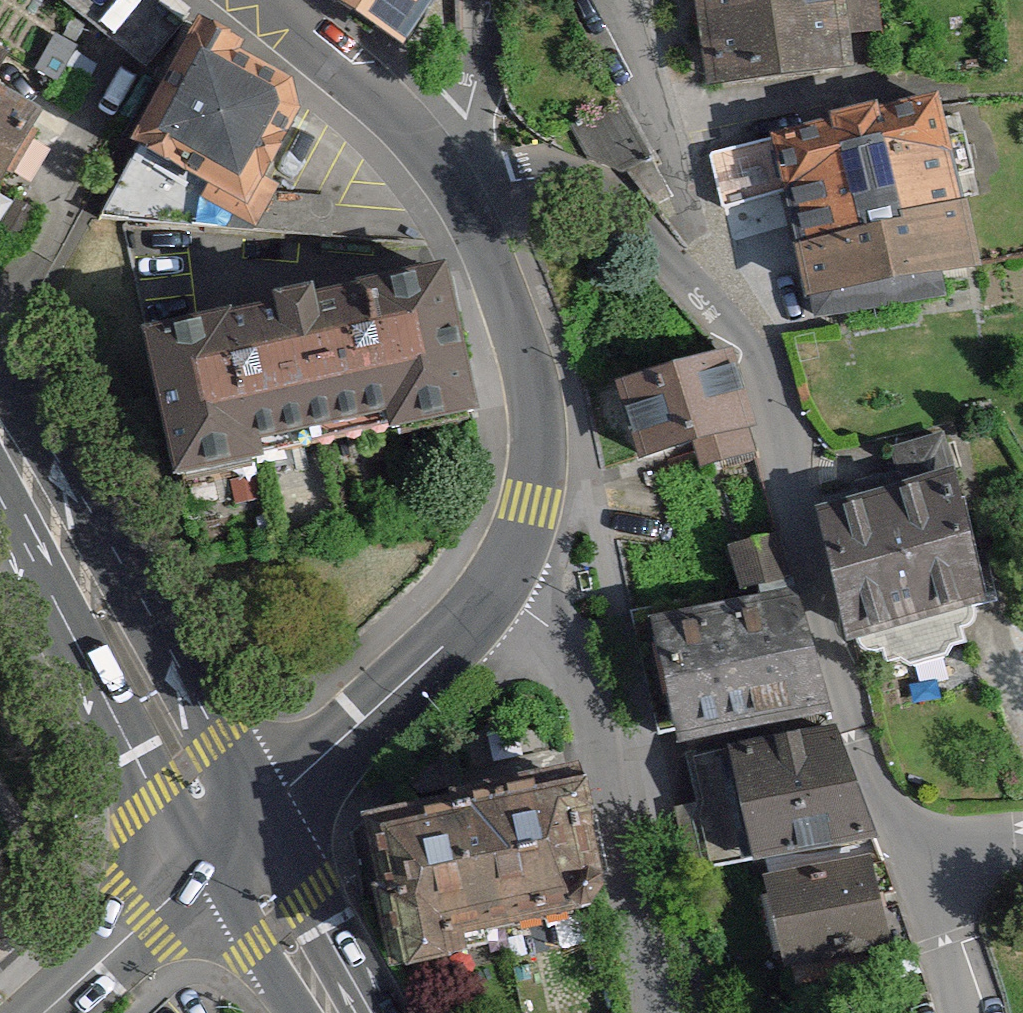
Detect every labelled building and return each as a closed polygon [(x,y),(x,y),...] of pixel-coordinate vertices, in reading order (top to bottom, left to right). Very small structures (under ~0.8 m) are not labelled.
[(415,45),(442,0),(350,0),(415,45)] [(715,96),(862,76),(851,0),(702,0),(715,96)] [(244,40),(199,13),(131,139),(149,144),(148,149),(210,182),(200,197),(256,227),(280,183),(262,175),(300,108),(292,77),(240,47),(244,40)] [(0,86),(0,191),(47,115),(0,86)] [(957,98),(787,125),(790,142),(798,195),(814,294),(984,267),(957,98)] [(798,195),(790,142),(717,157),(729,214),(798,195)] [(447,260),(141,329),(176,481),(266,461),(264,452),(387,425),(389,433),(482,412),(447,260)] [(723,343),(609,388),(644,477),(758,432),(723,343)] [(965,469),(832,503),(869,646),(1002,612),(965,469)] [(802,588),(660,627),(688,726),(829,687),(802,588)] [(852,726),(731,752),(758,867),(879,837),(852,726)] [(582,769),(374,816),(406,960),(614,914),(582,769)] [(879,837),(758,867),(784,967),(904,936),(879,837)]
